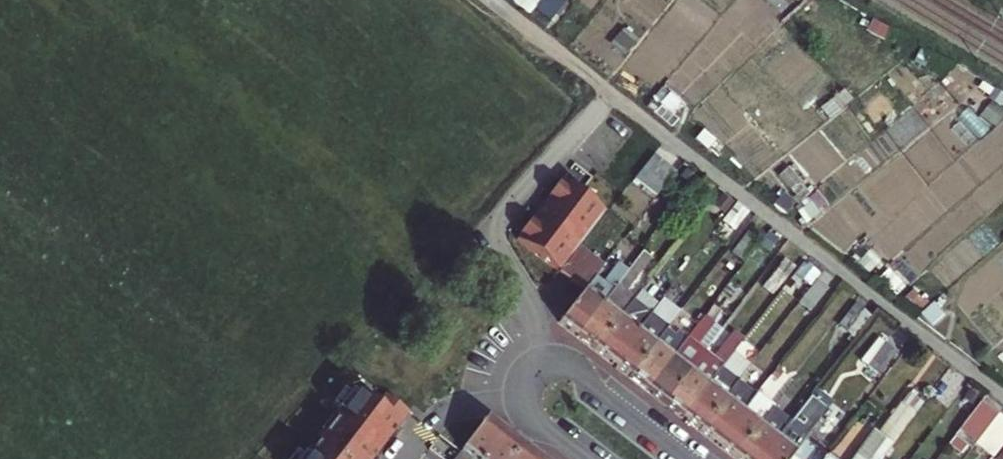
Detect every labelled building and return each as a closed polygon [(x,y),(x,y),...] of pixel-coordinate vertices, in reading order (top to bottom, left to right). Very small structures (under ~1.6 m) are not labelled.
[(656,197),(675,173),(653,156),(634,179),(656,197)] [(559,274),(579,248),(604,217),(562,183),(559,187),(558,186),(556,188),(557,189),(549,199),(548,198),(547,200),(548,201),(544,205),(532,219),(533,220),(529,224),(528,223),(527,225),(528,226),(520,236),(519,235),(518,237),(519,237),(515,242),(559,274)] [(741,264),(757,242),(747,234),(730,256),(741,264)] [(559,274),(583,292),(594,277),(603,266),(579,248),(559,274)] [(616,287),(578,338),(595,351),(619,320),(633,301),(634,300),(625,293),(651,260),(642,253),(628,271),(616,287)] [(783,260),(766,282),(777,290),(794,269),(783,260)] [(582,292),(558,323),(578,338),(616,287),(628,271),(618,264),(603,284),(594,277),(583,292),(582,292)] [(815,282),(798,303),(810,313),(827,291),(815,282)] [(634,300),(633,301),(650,314),(657,305),(640,292),(634,300)] [(657,305),(650,314),(668,328),(669,328),(680,313),(662,299),(657,305)] [(619,320),(595,351),(611,364),(650,314),(633,301),(619,320)] [(852,340),(868,319),(854,308),(838,329),(852,340)] [(691,313),(676,333),(669,328),(668,328),(630,378),(647,391),(701,320),(691,313)] [(701,320),(647,391),(665,405),(704,352),(697,347),(706,334),(709,337),(719,323),(707,313),(701,320)] [(650,314),(611,364),(630,378),(668,328),(650,314)] [(734,332),(713,359),(704,352),(665,405),(682,418),(720,368),(742,339),(734,332)] [(880,341),(862,365),(866,368),(885,345),(880,341)] [(885,345),(866,368),(878,378),(896,355),(885,345)] [(720,368),(682,418),(699,431),(736,384),(738,382),(720,368)] [(699,431),(717,445),(755,395),(738,382),(736,384),(699,431)] [(353,392),(350,395),(349,394),(346,397),(348,398),(338,411),(337,410),(334,413),(336,414),(333,417),(336,419),(307,456),(305,454),(302,457),(301,456),(299,458),(373,458),(408,413),(385,395),(374,409),(353,392)] [(762,458),(791,458),(803,443),(831,406),(813,392),(790,422),(762,458)] [(772,408),(773,407),(756,394),(755,395),(717,445),(734,458),(772,408)] [(872,431),(852,458),(882,458),(884,457),(904,429),(921,406),(922,405),(908,394),(901,404),(900,404),(877,435),(872,431)] [(980,403),(953,438),(971,451),(975,445),(997,416),(980,403)] [(921,406),(904,429),(916,438),(934,414),(921,406)] [(735,458),(762,458),(790,422),(772,408),(734,458),(735,458)] [(997,416),(975,445),(993,458),(1002,445),(1002,421),(997,416)] [(485,419),(476,430),(461,450),(459,452),(453,458),(483,458),(503,433),(485,419)] [(520,446),(503,433),(483,458),(511,458),(520,446)] [(803,443),(791,458),(824,458),(803,443)] [(992,458),(1002,458),(1002,445),(993,458),(992,458)] [(511,458),(537,458),(520,446),(511,458)]
